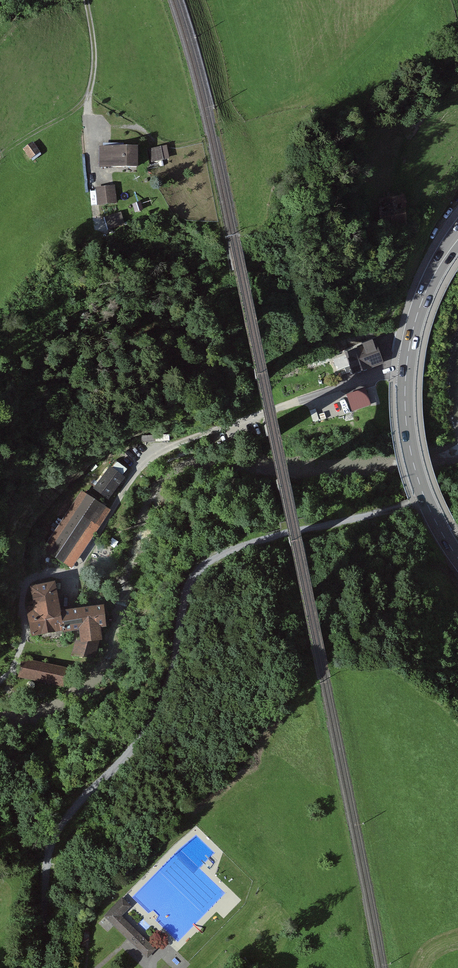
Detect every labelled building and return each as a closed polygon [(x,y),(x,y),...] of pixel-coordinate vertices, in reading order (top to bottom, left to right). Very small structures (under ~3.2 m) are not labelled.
[(39,153),(30,142),(22,147),(31,159),(39,153)] [(137,145),(101,144),(101,165),(136,166),(137,145)] [(166,160),(164,147),(151,149),(153,162),(166,160)] [(115,184),(93,186),(95,204),(116,202),(115,184)] [(402,197),(381,199),(383,229),(405,227),(402,197)] [(123,224),(119,212),(105,217),(109,229),(123,224)] [(386,364),(378,343),(349,355),(357,375),(386,364)] [(315,370),(334,363),(331,353),(311,361),(315,370)] [(354,413),(373,405),(366,388),(347,395),(354,413)] [(127,478),(113,468),(98,487),(112,498),(127,478)] [(105,506),(84,492),(45,549),(67,563),(105,506)] [(54,581),(32,586),(36,606),(28,608),(33,633),(62,627),(63,629),(80,627),(82,640),(100,639),(98,625),(104,623),(102,605),(59,611),(54,581)] [(82,640),(78,641),(78,654),(95,655),(100,639),(82,640)] [(69,668),(26,659),(22,676),(66,685),(69,668)] [(131,907),(122,898),(104,916),(148,958),(156,950),(121,916),(131,907)]
